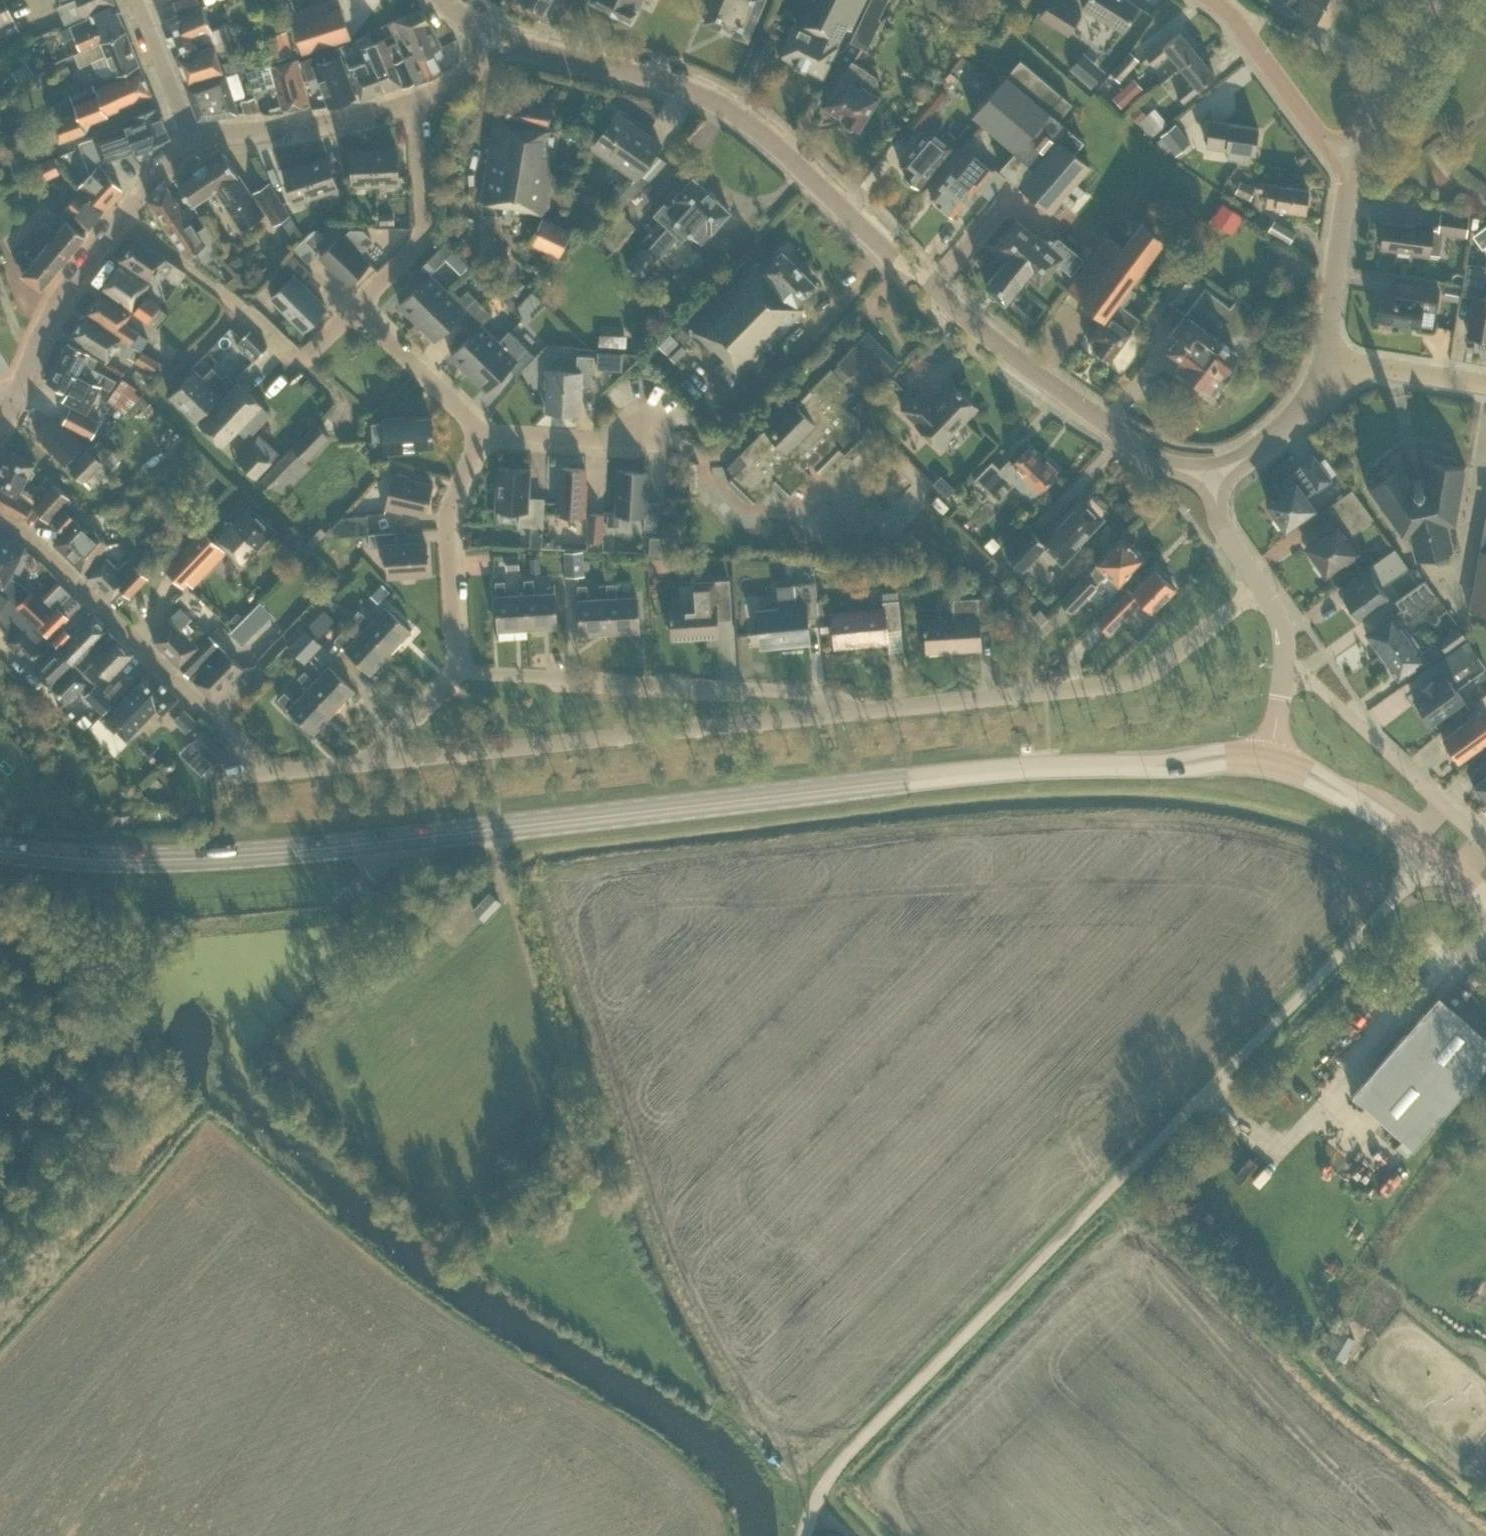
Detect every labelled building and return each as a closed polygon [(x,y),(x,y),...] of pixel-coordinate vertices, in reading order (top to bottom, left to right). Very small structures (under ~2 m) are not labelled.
[(13,17),(5,0),(0,0),(0,23),(13,17)] [(83,13),(113,1),(113,0),(78,0),(83,13)] [(179,13),(200,4),(199,0),(174,0),(173,0),(179,13)] [(543,12),(550,0),(524,0),(543,12)] [(631,16),(640,0),(600,0),(631,16)] [(747,39),(763,0),(712,0),(704,20),(747,39)] [(864,0),(798,0),(791,15),(796,17),(778,54),(795,62),(794,63),(805,69),(806,67),(823,75),(846,27),(851,29),(864,0)] [(887,0),(869,0),(850,41),(866,48),(880,19),(878,18),(887,0)] [(1068,33),(1080,13),(1059,0),(1051,0),(1040,16),(1068,33)] [(1123,30),(1138,5),(1129,0),(1087,0),(1084,6),(1123,30)] [(1327,24),(1339,0),(1300,0),(1296,8),(1327,24)] [(90,12),(92,16),(60,30),(64,39),(74,35),(80,49),(102,40),(125,30),(114,2),(90,12)] [(161,21),(175,56),(216,41),(217,42),(229,39),(233,37),(226,22),(211,28),(201,5),(161,21)] [(396,40),(403,38),(413,59),(428,53),(441,46),(438,38),(438,35),(436,31),(433,29),(422,5),(387,22),(396,40)] [(351,38),(341,7),(329,11),(292,22),(302,54),(351,38)] [(125,30),(102,40),(102,42),(74,53),(79,65),(106,53),(115,74),(139,64),(125,30)] [(265,37),(271,59),(292,53),(286,30),(265,37)] [(1168,51),(1179,64),(1196,51),(1180,31),(1163,45),(1162,43),(1146,56),(1152,64),(1168,51)] [(386,44),(383,38),(360,46),(366,60),(349,66),(361,98),(401,83),(393,61),(389,53),(386,44)] [(428,53),(413,59),(403,38),(396,40),(400,48),(404,57),(415,81),(416,83),(442,72),(436,59),(445,55),(441,46),(428,53)] [(217,42),(216,41),(175,56),(186,85),(223,72),(223,74),(246,71),(246,70),(242,59),(222,63),(218,53),(220,52),(221,55),(232,51),(230,42),(229,39),(217,42)] [(401,83),(402,87),(415,81),(404,57),(400,48),(396,40),(386,44),(389,53),(393,61),(401,83)] [(318,75),(329,105),(355,96),(336,47),(300,60),(307,79),(318,75)] [(1111,72),(1119,80),(1138,59),(1130,51),(1111,72)] [(1196,51),(1179,64),(1192,81),(1176,94),(1183,101),(1199,88),(1198,87),(1214,73),(1196,51)] [(271,64),(282,108),(310,104),(297,58),(271,64)] [(58,75),(70,70),(65,59),(53,64),(58,75)] [(1073,151),(1083,140),(1058,119),(1071,103),(1020,59),(995,88),(990,84),(979,96),(984,100),(972,115),(1015,151),(1000,168),(1051,211),(1090,165),(1073,151)] [(855,127),(858,129),(878,96),(869,90),(877,77),(866,70),(867,70),(852,60),(843,74),(842,73),(822,104),(842,117),(841,118),(844,120),(845,125),(850,128),(855,127)] [(1074,73),(1092,89),(1102,78),(1083,62),(1074,73)] [(246,70),(246,71),(247,73),(252,86),(263,81),(256,66),(246,70)] [(75,105),(78,112),(91,121),(152,95),(141,68),(96,88),(99,94),(97,95),(75,105)] [(223,74),(223,72),(186,85),(198,117),(238,112),(227,76),(247,73),(246,71),(223,74)] [(1121,106),(1143,87),(1134,77),(1112,97),(1121,106)] [(75,105),(97,95),(92,83),(69,93),(75,105)] [(936,105),(948,91),(940,85),(938,87),(935,85),(926,98),(926,97),(908,120),(919,129),(937,105),(936,105)] [(554,157),(559,129),(548,127),(553,101),(509,94),(506,114),(496,112),(481,200),(546,212),(556,158),(554,157)] [(240,100),(244,111),(258,110),(254,96),(240,100)] [(1130,112),(1138,122),(1147,114),(1139,105),(1130,112)] [(129,126),(91,138),(102,161),(137,149),(141,151),(146,149),(148,145),(169,137),(157,106),(126,119),(129,126)] [(78,112),(53,120),(54,122),(58,135),(60,139),(60,140),(87,130),(91,121),(78,112)] [(593,146),(637,176),(660,143),(616,113),(593,146)] [(1150,137),(1161,128),(1149,113),(1147,114),(1138,122),(1150,137)] [(1226,148),(1228,148),(1227,158),(1245,160),(1246,151),(1254,152),(1258,126),(1230,122),(1230,123),(1210,120),(1207,144),(1226,147),(1226,148)] [(54,122),(31,131),(36,144),(58,135),(54,122)] [(1171,147),(1176,154),(1190,142),(1175,123),(1161,135),(1162,136),(1157,141),(1165,152),(1171,147)] [(930,125),(925,132),(922,129),(912,141),(916,143),(899,164),(907,170),(904,174),(906,177),(907,180),(911,183),(915,183),(918,186),(938,161),(938,160),(952,143),(930,125)] [(91,138),(82,142),(90,161),(94,167),(77,187),(80,190),(103,208),(121,187),(99,163),(102,161),(91,138)] [(397,148),(374,149),(376,184),(399,183),(397,148)] [(352,186),(376,184),(374,149),(350,150),(352,186)] [(274,223),(289,214),(269,182),(254,191),(257,197),(254,199),(223,150),(177,180),(195,207),(217,192),(242,229),(264,214),(261,208),(264,207),(274,223)] [(975,185),(978,188),(989,197),(1005,177),(994,168),(993,170),(968,150),(930,196),(952,214),(975,185)] [(327,154),(304,162),(315,195),(338,188),(327,154)] [(293,203),(315,195),(304,162),(282,169),(293,203)] [(37,167),(43,180),(50,176),(44,164),(37,167)] [(640,186),(629,176),(609,197),(620,208),(640,186)] [(653,213),(667,225),(647,247),(659,257),(678,236),(682,239),(689,231),(701,242),(730,211),(693,177),(674,197),(675,198),(668,205),(664,201),(653,213)] [(1234,193),(1249,200),(1255,188),(1240,181),(1234,193)] [(1308,189),(1258,181),(1257,190),(1267,192),(1265,205),(1305,211),(1308,189)] [(193,215),(187,205),(182,209),(167,187),(148,199),(169,231),(188,218),(193,215)] [(83,232),(103,208),(80,190),(60,214),(66,219),(85,235),(86,234),(83,232)] [(1232,233),(1243,215),(1222,202),(1211,220),(1232,233)] [(1436,232),(1463,236),(1465,214),(1438,211),(1436,232)] [(379,213),(380,224),(394,223),(394,212),(379,213)] [(604,232),(616,244),(634,225),(621,213),(604,232)] [(530,241),(559,256),(571,231),(542,216),(530,241)] [(204,261),(223,249),(206,225),(196,231),(188,218),(169,231),(187,256),(196,249),(204,261)] [(85,235),(66,219),(56,231),(44,220),(35,231),(48,241),(33,259),(21,248),(13,258),(25,268),(22,273),(41,287),(85,235)] [(1268,230),(1289,243),(1295,232),(1274,219),(1268,230)] [(1026,274),(1040,285),(1055,265),(1063,272),(1078,253),(1057,236),(1054,240),(1055,241),(1050,248),(1015,220),(993,248),(1007,258),(985,283),(1004,301),(1026,274)] [(1142,221),(1123,247),(1107,235),(1067,288),(1083,300),(1082,301),(1103,316),(1088,337),(1095,343),(1093,346),(1097,349),(1097,353),(1102,356),(1105,356),(1109,358),(1139,318),(1122,305),(1134,290),(1127,285),(1164,237),(1142,221)] [(1384,221),(1381,247),(1411,251),(1410,254),(1428,256),(1432,225),(1414,222),(1414,225),(1384,221)] [(1485,245),(1485,225),(1473,235),(1482,248),(1485,245)] [(341,234),(319,255),(348,283),(369,262),(359,252),(372,239),(362,230),(350,230),(344,237),(341,234)] [(186,272),(134,237),(120,259),(151,280),(158,269),(178,283),(186,272)] [(294,248),(308,262),(318,252),(305,239),(294,248)] [(427,260),(435,268),(453,250),(445,242),(427,260)] [(626,263),(641,277),(657,260),(643,246),(626,263)] [(802,310),(804,308),(798,302),(816,284),(782,251),(764,269),(755,260),(690,326),(740,375),(787,328),(786,326),(794,318),(799,319),(803,315),(802,310)] [(447,259),(461,274),(469,266),(453,252),(447,259)] [(271,297),(303,329),(326,306),(304,284),(313,274),(293,254),(278,270),(287,280),(271,297)] [(1468,335),(1485,338),(1485,296),(1484,296),(1485,285),(1485,266),(1466,262),(1461,294),(1474,296),(1468,335)] [(101,290),(132,310),(150,283),(119,263),(101,290)] [(1156,293),(1175,308),(1193,284),(1174,269),(1156,293)] [(399,304),(417,321),(451,287),(451,286),(447,290),(429,274),(399,304)] [(225,282),(231,290),(240,284),(234,276),(225,282)] [(1375,319),(1419,327),(1422,307),(1435,309),(1438,287),(1393,279),(1391,293),(1380,291),(1375,319)] [(1459,287),(1445,284),(1443,299),(1457,301),(1459,287)] [(451,287),(417,321),(435,339),(457,315),(465,323),(484,305),(467,289),(460,296),(451,287)] [(1230,346),(1257,310),(1238,295),(1228,309),(1231,312),(1221,325),(1211,318),(1224,301),(1205,287),(1169,334),(1176,339),(1169,347),(1184,359),(1179,365),(1192,375),(1190,377),(1195,380),(1196,378),(1209,388),(1214,382),(1220,387),(1231,373),(1225,368),(1237,352),(1230,346)] [(86,313),(132,343),(138,333),(123,323),(130,313),(99,292),(86,313)] [(148,319),(157,305),(158,303),(145,295),(134,312),(148,320),(148,319)] [(451,355),(468,372),(498,341),(481,324),(492,313),(484,305),(465,323),(474,331),(451,355)] [(115,347),(134,360),(140,350),(85,314),(71,335),(108,359),(115,347)] [(682,344),(691,335),(677,321),(668,329),(675,336),(663,348),(675,360),(686,348),(682,344)] [(600,332),(599,344),(626,346),(627,334),(613,333),(614,324),(603,323),(602,333),(600,332)] [(241,337),(259,354),(267,345),(249,329),(241,337)] [(468,372),(486,389),(509,366),(517,374),(535,355),(509,330),(498,341),(468,372)] [(850,409),(859,401),(898,361),(867,330),(836,361),(839,363),(833,369),(831,367),(811,387),(806,384),(792,398),(789,396),(756,429),(760,432),(727,466),(734,473),(727,480),(750,503),(772,481),(786,496),(809,472),(803,467),(809,461),(820,472),(842,450),(848,456),(867,436),(860,429),(860,419),(850,409)] [(253,359),(259,354),(241,337),(236,343),(253,359)] [(115,380),(92,368),(97,358),(68,342),(57,361),(101,384),(109,389),(115,380)] [(135,360),(152,371),(159,361),(142,350),(135,360)] [(598,351),(597,367),(621,368),(621,352),(598,351)] [(576,371),(546,370),(545,385),(548,386),(547,410),(578,412),(580,383),(592,383),(593,355),(577,355),(576,371)] [(64,399),(87,411),(101,384),(57,361),(47,381),(67,391),(64,399)] [(170,395),(196,420),(227,388),(219,380),(209,370),(202,377),(194,369),(170,395)] [(136,387),(121,377),(107,399),(121,409),(125,412),(141,395),(134,390),(136,387)] [(271,413),(263,406),(238,381),(198,422),(222,445),(238,429),(247,438),(271,413)] [(917,423),(940,445),(976,408),(953,386),(936,404),(920,389),(902,408),(917,423)] [(111,423),(121,409),(107,399),(97,414),(111,423)] [(63,423),(92,438),(99,424),(71,409),(63,423)] [(385,439),(385,448),(386,453),(419,450),(418,447),(434,446),(431,417),(416,418),(416,415),(383,418),(383,422),(372,423),(373,440),(385,439)] [(54,417),(36,434),(65,463),(82,445),(54,417)] [(292,446),(290,448),(258,480),(271,493),(305,459),(306,460),(330,436),(316,423),(293,446),(292,446)] [(259,435),(248,446),(235,458),(256,478),(279,454),(268,443),(259,435)] [(82,481),(85,478),(93,487),(120,459),(99,438),(70,469),(82,481)] [(992,461),(975,478),(998,500),(1014,483),(1031,499),(1055,473),(1054,472),(1054,467),(1048,461),(1044,461),(1028,447),(1013,463),(1009,459),(1000,469),(992,461)] [(32,507),(48,489),(40,482),(31,493),(21,487),(35,463),(10,450),(0,468),(0,506),(21,518),(32,507)] [(1440,456),(1435,455),(1434,460),(1425,458),(1422,476),(1420,476),(1413,478),(1411,478),(1401,464),(1394,469),(1391,464),(1386,467),(1385,465),(1375,472),(1376,475),(1372,478),(1375,482),(1368,487),(1400,534),(1408,532),(1414,559),(1459,550),(1453,523),(1464,465),(1456,463),(1457,459),(1452,458),(1452,456),(1440,453),(1440,456)] [(1313,507),(1305,497),(1330,478),(1313,455),(1300,464),(1301,466),(1288,475),(1295,484),(1268,503),(1277,515),(1274,517),(1280,527),(1283,524),(1285,527),(1313,507)] [(528,497),(530,468),(498,466),(496,508),(520,510),(519,524),(543,526),(544,498),(528,497)] [(586,467),(561,466),(560,482),(559,482),(557,513),(585,514),(587,484),(585,484),(586,467)] [(618,469),(616,512),(644,514),(643,528),(658,529),(659,501),(645,500),(647,471),(618,469)] [(410,476),(393,472),(386,507),(402,511),(402,508),(426,513),(432,484),(409,479),(410,476)] [(54,483),(48,489),(32,507),(47,521),(55,513),(69,497),(54,483)] [(1346,536),(1371,517),(1351,489),(1329,506),(1341,522),(1306,546),(1317,561),(1315,562),(1322,572),(1324,570),(1326,573),(1356,550),(1346,536)] [(937,494),(930,501),(942,513),(949,506),(937,494)] [(58,516),(53,521),(64,531),(75,520),(71,517),(80,507),(69,497),(55,513),(58,516)] [(1028,528),(1006,551),(1023,568),(1045,546),(1063,564),(1081,545),(1078,542),(1102,517),(1099,514),(1098,511),(1094,507),(1091,507),(1081,498),(1041,540),(1028,528)] [(275,529),(250,505),(233,523),(231,520),(212,540),(200,528),(164,565),(184,583),(220,547),(225,551),(227,547),(243,562),(275,529)] [(369,532),(367,514),(341,517),(333,525),(334,535),(369,532)] [(588,540),(604,542),(605,516),(590,514),(588,540)] [(1485,518),(1478,553),(1480,553),(1469,612),(1485,615),(1485,518)] [(54,543),(82,571),(107,543),(93,530),(90,534),(75,520),(64,531),(54,543)] [(396,531),(369,533),(369,546),(386,545),(388,576),(428,573),(426,541),(397,543),(396,531)] [(1,589),(0,590),(9,595),(8,595),(15,601),(21,608),(28,600),(7,578),(24,547),(0,534),(0,588),(1,589)] [(312,546),(301,536),(290,548),(301,558),(312,546)] [(651,536),(650,552),(662,553),(663,536),(651,536)] [(992,552),(1000,544),(992,536),(984,545),(992,552)] [(1122,537),(1097,563),(1086,575),(1085,573),(1059,600),(1071,611),(1096,585),(1096,584),(1107,572),(1118,584),(1143,557),(1142,556),(1141,553),(1138,550),(1135,549),(1122,537)] [(323,557),(329,550),(320,542),(314,549),(323,557)] [(498,574),(519,573),(518,552),(497,553),(498,574)] [(584,575),(583,552),(566,552),(567,576),(584,575)] [(129,595),(147,577),(127,558),(118,568),(106,557),(88,576),(110,598),(121,587),(129,595)] [(530,557),(530,572),(540,571),(540,557),(530,557)] [(1378,583),(1391,574),(1383,564),(1369,574),(1370,574),(1342,595),(1351,608),(1349,610),(1356,619),(1387,595),(1378,583)] [(1152,611),(1175,588),(1155,568),(1132,591),(1129,588),(1096,621),(1108,633),(1140,600),(1152,611)] [(208,575),(194,594),(211,606),(224,587),(208,575)] [(524,579),(525,593),(527,628),(557,626),(554,592),(534,593),(533,578),(524,579)] [(717,619),(731,618),(729,579),(695,581),(696,606),(670,608),(672,638),(718,635),(717,619)] [(1411,633),(1404,624),(1415,616),(1413,613),(1437,595),(1425,579),(1395,600),(1401,608),(1392,614),(1392,613),(1366,632),(1382,654),(1411,633)] [(498,629),(527,628),(525,593),(505,595),(504,580),(495,581),(498,629)] [(782,610),(760,612),(763,642),(806,638),(803,613),(817,612),(817,615),(818,615),(815,581),(780,585),(782,610)] [(382,583),(373,592),(378,598),(388,589),(382,583)] [(607,583),(607,597),(610,632),(639,630),(637,596),(617,597),(616,583),(607,583)] [(580,633),(610,632),(607,597),(588,598),(587,584),(578,585),(580,633)] [(8,595),(9,595),(0,590),(0,607),(8,595)] [(30,663),(53,642),(37,626),(39,625),(21,608),(15,601),(8,595),(0,607),(0,623),(7,629),(11,625),(16,630),(7,639),(30,663)] [(28,600),(21,608),(39,625),(51,613),(33,595),(28,600)] [(927,651),(980,647),(979,626),(993,626),(991,596),(953,598),(954,617),(925,619),(927,651)] [(886,629),(900,627),(898,600),(883,601),(884,608),(831,613),(835,646),(888,640),(886,629)] [(50,636),(69,616),(59,606),(40,626),(50,636)] [(355,617),(365,627),(390,650),(410,629),(386,606),(372,620),(361,610),(355,617)] [(153,640),(179,665),(197,646),(186,635),(194,627),(188,621),(191,618),(180,607),(169,617),(172,621),(153,640)] [(62,648),(76,663),(92,645),(100,652),(110,642),(116,636),(93,615),(73,636),(62,648)] [(243,644),(255,632),(242,619),(230,631),(243,644)] [(57,646),(34,668),(52,686),(76,663),(62,648),(73,636),(63,626),(52,638),(58,644),(57,646)] [(370,672),(390,651),(390,650),(365,627),(352,641),(341,631),(335,638),(370,672)] [(288,647),(303,660),(319,641),(304,628),(288,647)] [(1466,638),(1459,628),(1439,642),(1446,653),(1466,638)] [(1423,650),(1411,633),(1382,654),(1398,677),(1423,659),(1426,662),(1441,651),(1434,641),(1423,650)] [(116,636),(110,642),(83,669),(94,681),(103,672),(108,677),(133,653),(116,636)] [(242,667),(225,651),(209,636),(179,665),(188,674),(206,657),(208,659),(191,677),(217,702),(234,684),(230,680),(242,667)] [(1433,678),(1420,687),(1423,690),(1413,697),(1430,722),(1463,699),(1455,688),(1485,665),(1467,639),(1436,661),(1445,674),(1435,681),(1433,678)] [(114,701),(94,681),(83,669),(76,663),(52,686),(66,700),(79,688),(103,712),(108,707),(114,701)] [(298,677),(308,687),(333,710),(354,689),(329,665),(315,680),(304,670),(298,677)] [(126,739),(157,707),(162,713),(177,697),(150,670),(135,685),(132,682),(114,701),(108,707),(111,710),(101,720),(114,732),(117,730),(126,739)] [(313,731),(333,710),(308,687),(295,701),(284,691),(278,698),(313,731)] [(1458,760),(1484,740),(1485,739),(1485,722),(1476,708),(1466,715),(1468,718),(1457,726),(1457,729),(1443,739),(1449,748),(1448,751),(1452,756),(1455,757),(1458,760)] [(185,730),(195,720),(184,709),(173,719),(185,730)] [(204,729),(192,741),(215,764),(227,752),(204,729)] [(176,763),(174,759),(170,757),(166,759),(164,763),(166,768),(170,769),(174,767),(176,763)] [(1473,787),(1482,797),(1484,795),(1485,797),(1485,775),(1473,787)] [(123,821),(130,814),(122,807),(115,814),(123,821)] [(473,909),(485,920),(501,903),(489,892),(473,909)] [(1413,1147),(1485,1064),(1485,1038),(1438,995),(1352,1093),(1413,1147)] [(1342,1359),(1354,1338),(1341,1330),(1328,1350),(1342,1359)]
